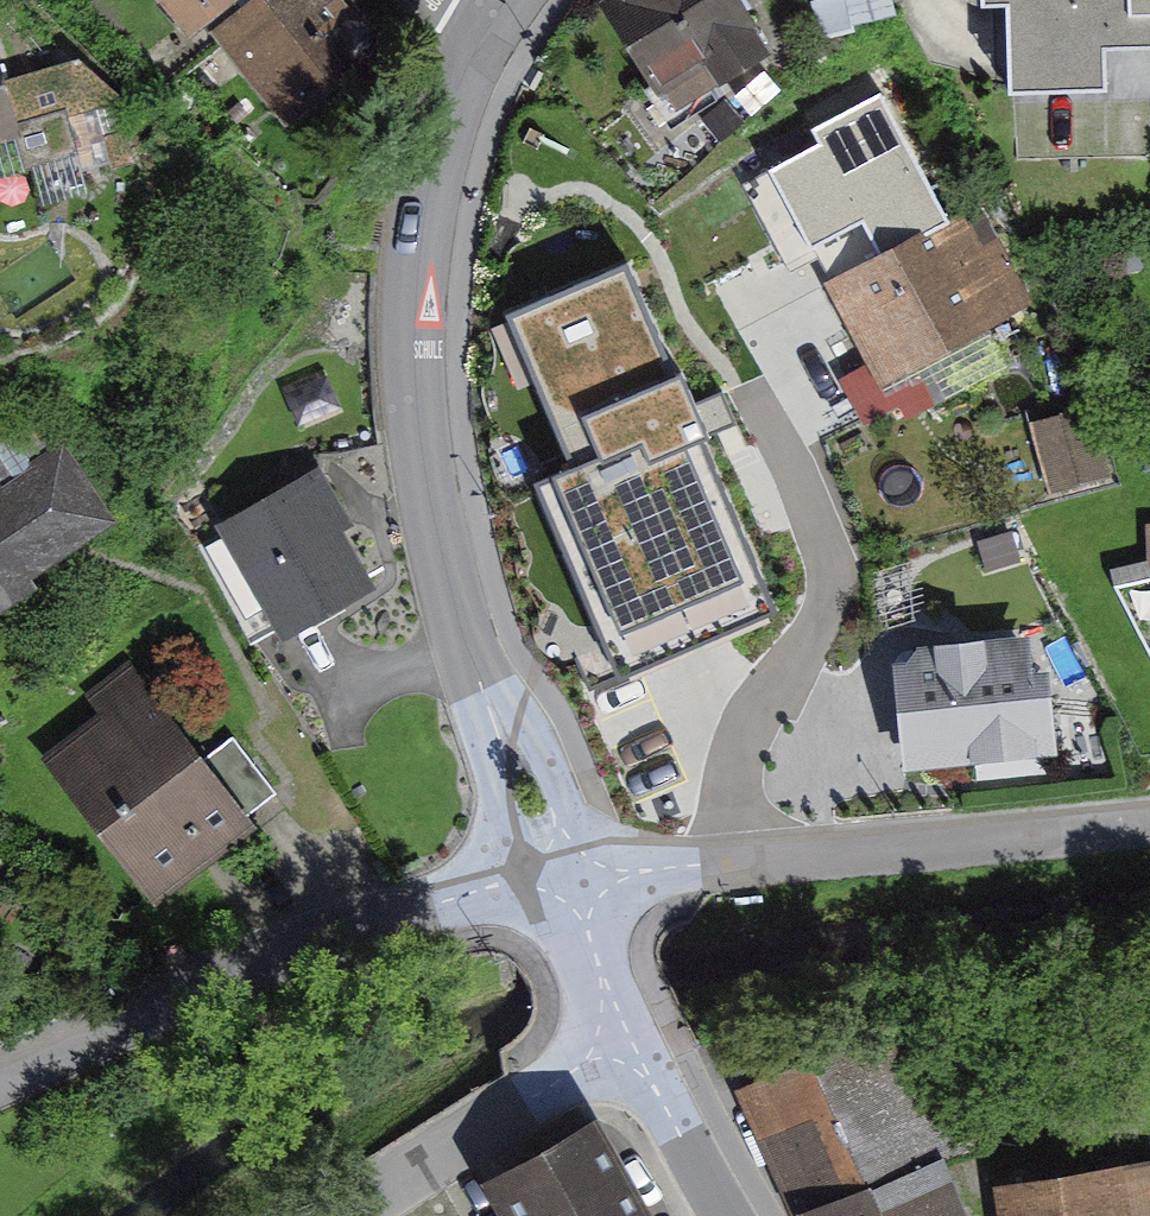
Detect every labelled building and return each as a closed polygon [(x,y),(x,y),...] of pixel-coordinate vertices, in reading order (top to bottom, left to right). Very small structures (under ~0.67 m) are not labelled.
[(201,38),(220,25),(252,0),(171,0),(201,38)] [(297,122),(397,45),(362,0),(252,0),(220,25),(297,122)] [(680,116),(783,52),(750,0),(606,0),(680,116)] [(856,9),(891,0),(854,0),(856,9)] [(1019,7),(1021,95),(1117,93),(1116,49),(1149,48),(1149,0),(993,0),(993,8),(1019,7)] [(0,28),(0,142),(26,135),(36,132),(21,80),(5,26),(0,28)] [(56,68),(21,80),(36,132),(26,135),(37,165),(124,142),(107,83),(70,49),(51,60),(56,68)] [(975,200),(898,63),(755,143),(895,391),(1056,301),(994,190),(975,200)] [(696,313),(631,219),(525,291),(590,386),(696,313)] [(583,473),(518,535),(542,611),(590,662),(795,501),(718,401),(606,496),(583,473)] [(1105,404),(1044,420),(1062,491),(1123,474),(1105,404)] [(48,590),(38,578),(128,521),(73,439),(0,479),(0,624),(48,590)] [(336,456),(223,523),(293,640),(406,573),(336,456)] [(906,641),(917,761),(1066,748),(1055,628),(906,641)] [(125,713),(69,755),(169,892),(301,796),(249,725),(222,744),(147,643),(99,678),(125,713)] [(771,1095),(823,1215),(982,1215),(956,1155),(1012,1130),(961,1012),(771,1095)] [(487,1182),(506,1215),(654,1215),(600,1120),(487,1182)] [(1006,1182),(1012,1215),(1149,1215),(1149,1154),(1006,1182)]
